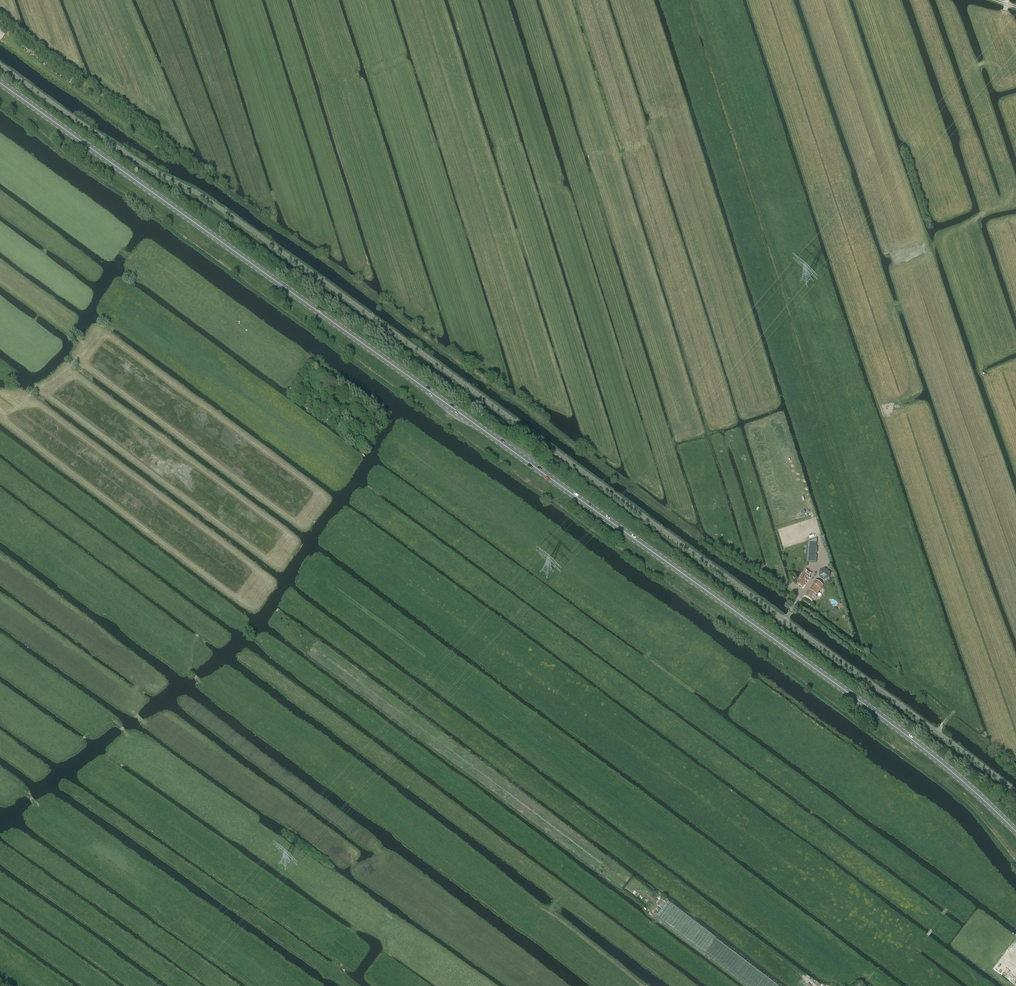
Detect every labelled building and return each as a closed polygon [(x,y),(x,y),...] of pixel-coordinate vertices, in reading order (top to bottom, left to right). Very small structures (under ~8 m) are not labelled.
[(357,432),(361,425),(349,414),(345,421),(357,432)] [(807,561),(815,562),(816,556),(816,552),(816,547),(808,546),(807,561)] [(829,579),(830,572),(825,569),(819,571),(819,578),(824,581),(829,579)] [(805,573),(797,584),(802,587),(810,577),(805,573)] [(806,594),(805,596),(812,601),(814,599),(815,599),(816,597),(816,596),(823,585),(815,580),(808,591),(807,591),(806,593),(806,594)] [(655,918),(704,954),(732,975),(747,985),(779,985),(778,985),(737,954),(716,938),(717,938),(668,901),(666,904),(665,903),(668,900),(665,897),(660,902),(657,905),(662,909),(655,918)]
